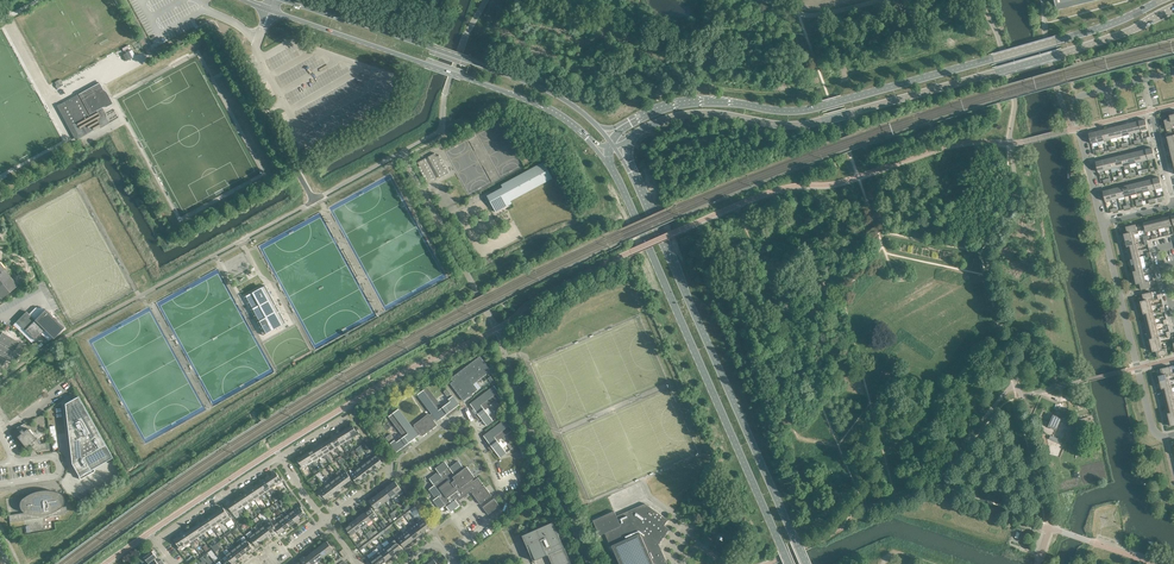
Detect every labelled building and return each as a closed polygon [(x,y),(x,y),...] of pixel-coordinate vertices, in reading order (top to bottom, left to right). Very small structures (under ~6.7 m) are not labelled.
[(1056,10),(1098,0),(1053,0),(1056,10)] [(122,49),(119,51),(122,56),(125,61),(135,56),(133,50),(125,54),(122,49)] [(100,109),(103,107),(110,104),(102,90),(103,90),(99,83),(58,105),(76,139),(87,134),(87,133),(100,126),(101,127),(108,123),(104,115),(103,116),(100,109)] [(1146,119),(1139,121),(1142,131),(1148,130),(1146,119)] [(1172,125),(1170,119),(1164,120),(1166,130),(1173,128),(1173,125),(1172,125)] [(1142,131),(1139,121),(1133,122),(1135,133),(1142,131)] [(1135,133),(1133,122),(1127,124),(1129,135),(1135,133)] [(1129,135),(1127,124),(1120,126),(1123,136),(1129,135)] [(1123,136),(1120,126),(1114,127),(1117,138),(1123,136)] [(1117,138),(1114,127),(1108,129),(1110,139),(1117,138)] [(1110,139),(1108,129),(1102,130),(1104,141),(1110,139)] [(1104,141),(1102,130),(1095,132),(1098,142),(1104,141)] [(1098,142),(1095,132),(1089,133),(1091,144),(1098,142)] [(1155,158),(1152,148),(1146,149),(1148,160),(1155,158)] [(1148,160),(1146,149),(1140,151),(1142,161),(1148,160)] [(1142,161),(1140,151),(1133,152),(1136,163),(1142,161)] [(1136,163),(1133,152),(1127,154),(1130,164),(1136,163)] [(435,153),(428,157),(428,158),(427,159),(426,158),(417,162),(419,166),(418,167),(428,184),(437,179),(437,178),(439,177),(439,178),(449,173),(439,155),(437,156),(435,153)] [(1130,164),(1127,154),(1121,155),(1124,166),(1130,164)] [(1124,166),(1121,155),(1115,157),(1117,167),(1124,166)] [(1117,167),(1115,157),(1108,159),(1111,169),(1117,167)] [(1111,169),(1108,159),(1102,160),(1105,170),(1111,169)] [(1105,170),(1102,160),(1096,162),(1098,172),(1105,170)] [(496,212),(506,206),(505,204),(552,178),(543,162),(501,185),(503,187),(487,196),(496,212)] [(1162,188),(1160,177),(1153,179),(1156,189),(1162,188)] [(1156,189),(1153,179),(1147,180),(1149,191),(1156,189)] [(1149,191),(1147,180),(1141,182),(1143,192),(1149,191)] [(1143,192),(1141,182),(1134,183),(1137,194),(1143,192)] [(1137,194),(1134,183),(1128,185),(1131,195),(1137,194)] [(1131,195),(1128,185),(1122,186),(1125,197),(1131,195)] [(1125,197),(1122,186),(1116,188),(1118,198),(1125,197)] [(1118,198),(1116,188),(1109,190),(1112,200),(1118,198)] [(1112,200),(1109,190),(1103,191),(1106,202),(1112,200)] [(1165,217),(1165,215),(1162,216),(1165,228),(1171,226),(1169,216),(1165,217)] [(1165,228),(1162,216),(1159,217),(1159,219),(1156,219),(1158,229),(1165,228)] [(1153,220),(1152,218),(1149,219),(1152,231),(1158,229),(1156,219),(1153,220)] [(1152,231),(1149,219),(1147,220),(1147,221),(1143,222),(1146,232),(1152,231)] [(1126,227),(1127,233),(1137,231),(1135,224),(1126,227)] [(1137,231),(1127,233),(1124,234),(1124,236),(1123,236),(1124,241),(1135,238),(1134,234),(1139,233),(1138,231),(1137,231)] [(1137,244),(1135,238),(1124,241),(1125,245),(1126,245),(1127,247),(1137,244)] [(1138,250),(1137,244),(1127,247),(1127,248),(1126,249),(1127,253),(1138,250)] [(1140,257),(1138,250),(1127,253),(1128,258),(1130,257),(1130,259),(1140,257)] [(1141,263),(1140,257),(1130,259),(1130,261),(1129,261),(1130,266),(1141,263)] [(1,299),(8,294),(7,292),(9,290),(11,291),(17,286),(4,270),(5,269),(0,263),(0,297),(1,299)] [(1143,269),(1141,263),(1130,266),(1132,270),(1133,270),(1133,272),(1143,269)] [(1144,276),(1143,269),(1133,272),(1133,274),(1132,274),(1133,278),(1144,276)] [(1146,282),(1144,276),(1133,278),(1135,283),(1136,283),(1136,285),(1140,284),(1146,282)] [(1149,281),(1146,282),(1140,284),(1141,290),(1151,288),(1149,281)] [(286,323),(265,285),(246,296),(253,308),(250,310),(263,335),(286,323)] [(1154,299),(1152,292),(1142,294),(1144,300),(1150,299),(1154,299)] [(1150,299),(1144,300),(1140,301),(1141,303),(1140,303),(1141,308),(1151,305),(1150,299)] [(1153,312),(1151,305),(1141,308),(1142,312),(1143,312),(1143,314),(1153,312)] [(45,310),(35,320),(39,324),(45,330),(53,338),(53,339),(54,338),(63,328),(64,328),(64,327),(63,327),(46,310),(45,309),(45,310)] [(35,320),(34,320),(26,312),(16,322),(35,340),(45,330),(39,324),(35,320)] [(1155,318),(1153,312),(1143,314),(1144,316),(1143,316),(1144,320),(1155,318)] [(1156,324),(1155,318),(1144,320),(1145,325),(1146,325),(1146,327),(1156,324)] [(1158,331),(1156,324),(1146,327),(1147,328),(1146,329),(1147,333),(1158,331)] [(1159,337),(1158,331),(1147,333),(1148,338),(1149,337),(1150,339),(1159,337)] [(2,332),(0,336),(0,368),(1,368),(6,359),(14,363),(19,355),(14,352),(19,342),(2,332)] [(1161,343),(1159,337),(1150,339),(1150,341),(1149,341),(1150,346),(1161,343)] [(1162,347),(1161,343),(1150,346),(1151,350),(1152,350),(1153,352),(1156,351),(1166,348),(1167,348),(1166,346),(1162,347)] [(1167,355),(1166,348),(1156,351),(1158,357),(1167,355)] [(451,378),(454,381),(451,383),(464,401),(479,390),(474,384),(492,371),(481,356),(451,378)] [(1172,373),(1170,366),(1160,369),(1162,375),(1172,373)] [(1173,373),(1172,373),(1162,375),(1158,376),(1159,378),(1158,378),(1159,383),(1170,380),(1169,376),(1173,375),(1173,373)] [(1171,386),(1170,380),(1159,383),(1160,387),(1161,387),(1162,388),(1171,386)] [(476,403),(472,406),(479,416),(477,418),(479,420),(481,418),(487,426),(493,421),(484,409),(499,398),(496,394),(499,392),(494,386),(474,401),(476,403)] [(1173,392),(1171,386),(1162,388),(1162,390),(1161,391),(1162,395),(1173,392)] [(395,440),(390,443),(397,452),(400,449),(402,452),(408,447),(407,444),(421,434),(422,436),(428,432),(427,431),(428,431),(429,430),(429,431),(437,425),(434,420),(438,417),(440,419),(449,412),(451,414),(458,409),(456,407),(459,404),(453,396),(448,399),(450,401),(442,407),(427,387),(417,394),(432,413),(430,415),(429,413),(420,420),(414,425),(415,426),(413,428),(398,409),(388,416),(404,436),(396,442),(395,440)] [(1173,392),(1162,395),(1163,399),(1164,399),(1165,401),(1173,399),(1173,397),(1173,392)] [(112,457),(78,396),(64,404),(70,456),(71,463),(80,479),(95,471),(93,468),(112,457)] [(1165,401),(1165,403),(1164,403),(1165,408),(1173,405),(1173,399),(1165,401)] [(1165,408),(1166,412),(1167,412),(1168,413),(1173,412),(1173,405),(1165,408)] [(1061,418),(1052,414),(1047,426),(1056,430),(1061,418)] [(489,435),(485,438),(492,448),(490,449),(492,452),(494,450),(500,458),(507,453),(497,441),(512,429),(509,425),(512,423),(507,417),(487,433),(489,435)] [(24,424),(16,428),(19,432),(21,433),(17,437),(25,448),(29,444),(31,446),(31,447),(31,446),(33,449),(34,448),(37,451),(41,450),(47,449),(47,450),(48,449),(47,442),(46,442),(46,443),(40,444),(36,439),(24,424)] [(352,425),(347,429),(352,438),(360,433),(358,430),(356,431),(352,425)] [(352,438),(347,429),(341,432),(349,444),(351,443),(349,440),(352,438)] [(349,444),(341,432),(336,435),(341,444),(345,442),(347,445),(349,444)] [(341,444),(336,435),(330,439),(338,451),(340,450),(338,447),(341,444)] [(338,451),(330,439),(325,442),(330,451),(334,449),(336,452),(338,451)] [(330,451),(325,442),(319,445),(327,458),(329,457),(327,453),(330,451)] [(327,458),(319,445),(314,449),(319,458),(323,456),(325,459),(327,458)] [(319,458),(314,449),(308,452),(316,464),(318,463),(316,460),(319,458)] [(316,464),(308,452),(303,456),(308,465),(312,462),(314,466),(316,464)] [(372,457),(370,454),(369,455),(377,467),(383,463),(376,454),(372,457)] [(377,467),(369,455),(367,457),(369,460),(366,462),(372,471),(377,467)] [(308,465),(303,456),(297,459),(301,465),(299,466),(301,469),(308,465)] [(459,500),(472,490),(474,492),(472,493),(480,504),(485,500),(484,499),(486,498),(487,499),(492,496),(484,485),(482,486),(481,484),(482,483),(478,477),(473,481),(472,479),(475,477),(467,466),(464,468),(459,461),(450,468),(445,461),(436,468),(435,468),(438,472),(429,479),(434,485),(429,489),(436,498),(433,500),(440,509),(445,505),(450,512),(459,505),(460,505),(457,501),(459,500)] [(360,462),(358,463),(367,475),(372,471),(366,462),(362,465),(360,462)] [(367,475),(358,463),(357,464),(359,467),(355,470),(362,478),(367,475)] [(339,470),(338,471),(346,483),(352,479),(351,478),(349,475),(345,470),(341,473),(339,470)] [(362,478),(355,470),(349,475),(351,478),(352,477),(357,483),(362,478)] [(346,483),(338,471),(336,473),(338,476),(335,478),(341,487),(346,483)] [(280,478),(276,472),(270,476),(276,485),(283,480),(281,477),(280,478)] [(276,485),(270,476),(265,480),(273,492),(275,490),(273,487),(276,485)] [(329,478),(327,479),(336,491),(341,487),(335,478),(331,481),(329,478)] [(336,491),(327,479),(326,480),(328,483),(324,486),(331,495),(336,491)] [(273,492),(265,480),(260,483),(266,492),(269,490),(271,493),(273,492)] [(403,492),(395,481),(390,485),(398,496),(403,492)] [(266,492),(260,483),(254,487),(262,499),(264,498),(262,494),(266,492)] [(398,496),(390,485),(384,489),(391,497),(393,500),(398,496)] [(331,495),(324,486),(316,492),(321,498),(323,496),(326,499),(331,495)] [(262,499),(254,487),(249,490),(255,499),(259,497),(261,500),(262,499)] [(391,497),(384,489),(379,493),(386,501),(391,497)] [(9,515),(10,522),(67,513),(66,506),(61,507),(62,506),(63,505),(63,504),(64,503),(64,502),(64,501),(64,500),(64,499),(64,498),(63,496),(63,495),(62,494),(61,494),(60,493),(59,492),(58,492),(56,491),(53,490),(50,490),(45,490),(41,490),(36,491),(30,493),(26,496),(23,498),(22,499),(21,500),(21,501),(20,501),(20,502),(20,503),(20,504),(20,505),(20,506),(20,507),(20,508),(21,509),(21,510),(22,510),(22,511),(23,512),(24,513),(9,515)] [(255,499),(249,490),(244,494),(252,506),(253,505),(251,502),(255,499)] [(386,501),(379,493),(374,497),(381,505),(386,501)] [(252,506),(244,494),(238,498),(244,506),(248,504),(250,507),(252,506)] [(381,505),(374,497),(369,501),(375,509),(381,505)] [(244,506),(238,498),(233,501),(241,513),(243,512),(241,509),(244,506)] [(500,506),(494,498),(483,507),(488,514),(500,506)] [(241,513),(233,501),(227,505),(235,517),(241,513)] [(643,504),(639,506),(638,508),(637,507),(616,516),(614,511),(593,520),(599,535),(605,533),(610,546),(611,546),(620,563),(667,563),(658,544),(669,529),(664,525),(668,520),(653,509),(645,503),(643,504)] [(303,507),(300,504),(294,509),(300,518),(305,514),(301,508),(303,507)] [(377,516),(371,507),(366,512),(372,520),(377,516)] [(231,520),(223,508),(218,511),(226,523),(231,520)] [(288,509),(286,510),(295,522),(300,518),(294,509),(290,512),(288,509)] [(295,522),(286,510),(285,512),(287,514),(283,517),(290,526),(295,522)] [(226,523),(218,511),(212,515),(218,524),(222,521),(224,524),(226,523)] [(372,520),(366,512),(360,515),(367,524),(372,520)] [(281,514),(278,517),(276,518),(285,530),(290,526),(283,517),(281,514)] [(218,524),(212,515),(207,518),(215,530),(217,529),(215,526),(218,524)] [(367,524),(360,515),(355,519),(362,528),(367,524)] [(270,521),(276,529),(280,533),(285,530),(276,518),(275,517),(270,521)] [(215,530),(207,518),(201,522),(207,531),(211,529),(213,532),(215,530)] [(423,518),(417,522),(424,531),(430,527),(423,518)] [(362,528),(355,519),(350,523),(357,532),(362,528)] [(264,520),(262,522),(271,533),(276,529),(270,521),(266,523),(264,520)] [(207,531),(201,522),(196,526),(204,538),(206,536),(204,533),(207,531)] [(271,533),(262,522),(261,523),(263,526),(260,528),(266,537),(271,533)] [(424,531),(417,522),(412,526),(419,535),(424,531)] [(522,536),(525,543),(528,550),(529,552),(531,556),(533,561),(548,554),(552,563),(571,563),(553,522),(522,536)] [(357,532),(350,523),(345,527),(351,536),(357,532)] [(204,538),(196,526),(191,529),(197,538),(200,536),(202,539),(204,538)] [(419,535),(412,526),(407,530),(414,539),(419,535)] [(256,531),(254,528),(252,529),(261,541),(266,537),(260,528),(256,531)] [(197,538),(191,529),(185,533),(193,545),(195,544),(193,541),(197,538)] [(261,541),(252,529),(251,531),(253,534),(249,536),(256,545),(261,541)] [(414,539),(407,530),(402,533),(409,543),(414,539)] [(193,545),(185,533),(180,536),(186,545),(190,543),(192,546),(193,545)] [(409,543),(402,533),(397,537),(404,547),(409,543)] [(186,545),(180,536),(174,540),(178,546),(177,547),(179,550),(186,545)] [(240,539),(239,540),(247,551),(253,547),(246,539),(242,542),(240,539)] [(402,548),(395,539),(389,543),(397,552),(402,548)] [(247,551),(239,540),(233,544),(236,547),(242,555),(247,551)] [(333,549),(327,541),(321,545),(328,553),(333,549)] [(397,552),(389,543),(384,547),(391,556),(397,552)] [(328,553),(321,545),(316,549),(323,557),(328,553)] [(230,546),(228,548),(237,559),(242,555),(236,547),(232,549),(230,546)] [(391,556),(384,547),(379,551),(386,560),(391,556)] [(237,559),(228,548),(227,549),(229,552),(225,555),(228,559),(232,563),(237,559)] [(323,557),(316,549),(311,553),(318,561),(323,557)] [(148,554),(146,551),(140,555),(142,558),(141,559),(145,563),(148,563),(149,563),(155,559),(157,557),(154,554),(156,553),(153,550),(148,554)] [(379,551),(374,555),(381,563),(386,560),(379,551)] [(311,553),(306,557),(312,563),(314,563),(318,561),(311,553)] [(374,555),(369,559),(373,563),(381,563),(374,555)]
